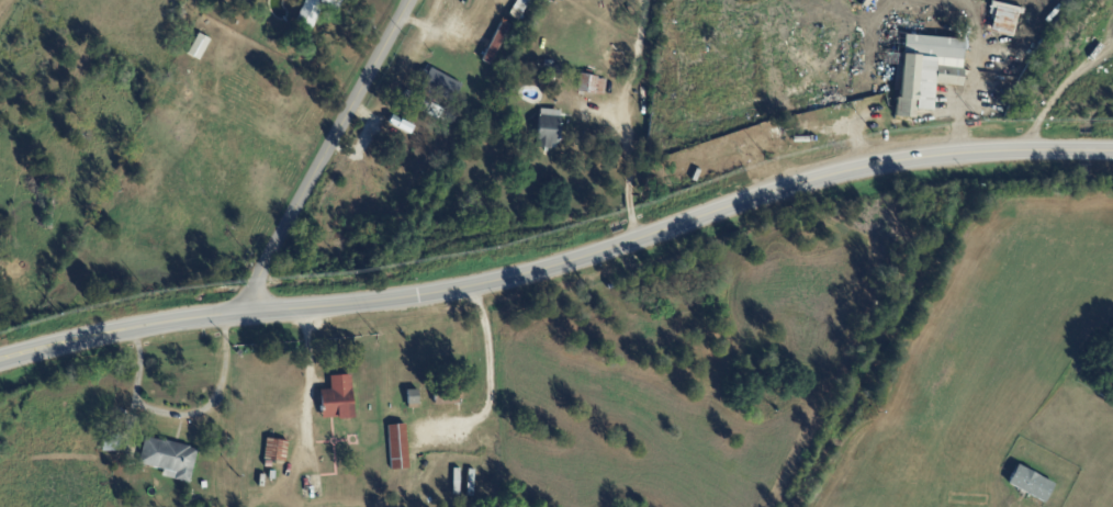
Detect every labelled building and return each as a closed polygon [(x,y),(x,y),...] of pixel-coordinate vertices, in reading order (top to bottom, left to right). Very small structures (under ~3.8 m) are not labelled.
[(299,23),(309,0),(329,0),(315,31),(299,23)] [(517,20),(528,0),(515,0),(507,15),(517,20)] [(507,25),(499,22),(481,61),(489,65),(507,25)] [(199,35),(210,41),(199,61),(188,55),(199,35)] [(904,35),(964,41),(960,69),(963,69),(960,86),(932,83),(930,111),(921,110),(919,123),(917,123),(917,125),(906,124),(906,121),(900,120),(900,117),(893,116),(896,98),(897,98),(899,78),(889,77),(889,79),(878,78),(881,54),(898,55),(898,57),(901,57),(901,54),(902,54),(904,35)] [(560,68),(559,76),(550,75),(552,65),(561,67),(560,68)] [(438,72),(461,86),(452,102),(423,86),(426,80),(420,78),(425,70),(429,74),(431,68),(438,72)] [(591,94),(576,92),(580,76),(597,78),(597,80),(606,81),(604,95),(591,94)] [(409,91),(431,105),(426,114),(404,99),(409,91)] [(543,110),(560,111),(555,146),(550,145),(549,149),(535,147),(535,143),(533,142),(537,116),(539,116),(540,109),(543,110)] [(446,112),(457,119),(453,125),(442,119),(446,112)] [(381,189),(397,194),(396,200),(379,194),(381,189)] [(1112,349),(1112,350),(1112,380),(1099,372),(1112,349)] [(334,419),(324,420),(322,392),(333,391),(331,379),(352,376),(357,420),(340,421),(340,419),(334,419)] [(417,390),(417,404),(420,404),(420,407),(419,407),(419,408),(407,409),(406,391),(417,390)] [(458,403),(458,394),(433,395),(433,404),(458,403)] [(397,426),(401,470),(389,470),(385,427),(397,426)] [(121,452),(105,452),(105,437),(122,437),(122,452),(121,452)] [(176,443),(193,448),(192,449),(200,451),(192,485),(165,477),(167,471),(140,464),(147,438),(168,443),(168,442),(176,443)] [(290,442),(288,463),(276,462),(274,469),(267,467),(268,461),(266,461),(269,440),(290,442)] [(1026,494),(1024,493),(1024,495),(1020,493),(1021,492),(1007,485),(1018,465),(1054,485),(1044,504),(1036,499),(1034,504),(1027,500),(1030,496),(1026,494)]
